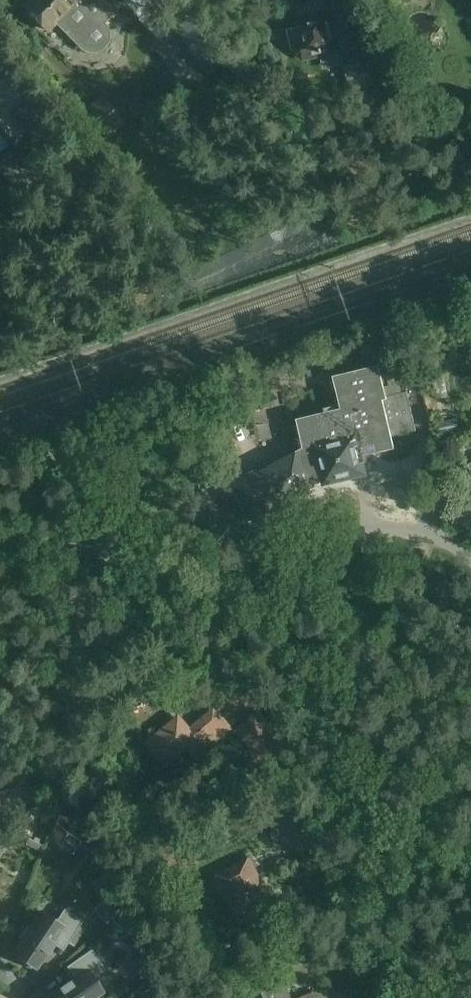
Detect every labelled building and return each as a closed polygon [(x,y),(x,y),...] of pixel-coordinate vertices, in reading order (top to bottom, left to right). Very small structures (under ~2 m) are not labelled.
[(112,15),(114,16),(121,1),(119,0),(32,0),(23,8),(48,33),(56,23),(83,50),(86,51),(89,52),(92,52),(95,52),(97,51),(100,50),(102,49),(104,47),(105,45),(106,44),(107,42),(108,41),(109,38),(109,36),(109,33),(108,30),(108,28),(106,26),(106,24),(104,22),(112,15)] [(320,57),(322,69),(343,64),(332,11),(327,12),(325,0),(318,0),(296,4),(303,43),(300,44),(295,50),(296,54),(303,60),(320,57)] [(205,27),(169,44),(178,62),(213,45),(205,27)] [(361,62),(344,66),(350,91),(352,90),(354,99),(368,96),(366,87),(367,87),(361,62)] [(90,150),(123,122),(101,95),(68,123),(90,150)] [(10,118),(29,140),(42,129),(23,106),(10,118)] [(254,475),(252,472),(233,482),(252,517),(313,485),(313,483),(324,480),(326,483),(366,473),(362,455),(395,447),(392,434),(417,428),(408,390),(387,395),(379,365),(334,376),(341,407),(297,418),(304,450),(254,475)] [(246,380),(252,409),(270,406),(264,377),(246,380)] [(214,708),(188,730),(178,719),(149,744),(165,763),(185,746),(195,758),(231,728),(214,708)] [(288,747),(276,732),(254,750),(267,765),(288,747)] [(249,859),(213,877),(220,891),(224,889),(240,921),(273,904),(249,859)] [(30,964),(37,968),(54,944),(63,950),(83,921),(64,908),(56,921),(41,911),(30,928),(27,925),(19,937),(22,939),(13,953),(18,956),(16,959),(27,967),(30,964)] [(46,997),(94,997),(103,992),(93,978),(105,969),(92,949),(64,968),(64,969),(67,967),(74,978),(46,997)] [(261,991),(264,997),(291,997),(284,982),(261,991)]
